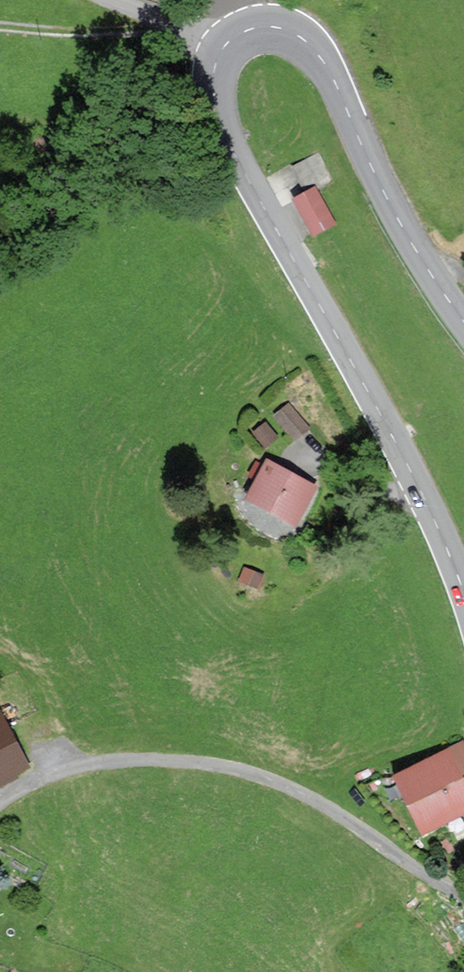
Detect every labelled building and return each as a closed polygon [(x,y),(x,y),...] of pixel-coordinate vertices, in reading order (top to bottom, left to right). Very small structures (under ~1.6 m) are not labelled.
[(294,197),(314,234),(337,221),(318,185),(330,179),(315,152),(291,164),(306,191),(294,197)] [(292,399),(274,412),(292,438),(310,426),(292,399)] [(268,458),(249,492),(291,516),(310,482),(268,458)] [(22,763),(0,718),(0,774),(22,763)] [(396,777),(423,833),(463,813),(463,787),(447,752),(396,777)]
